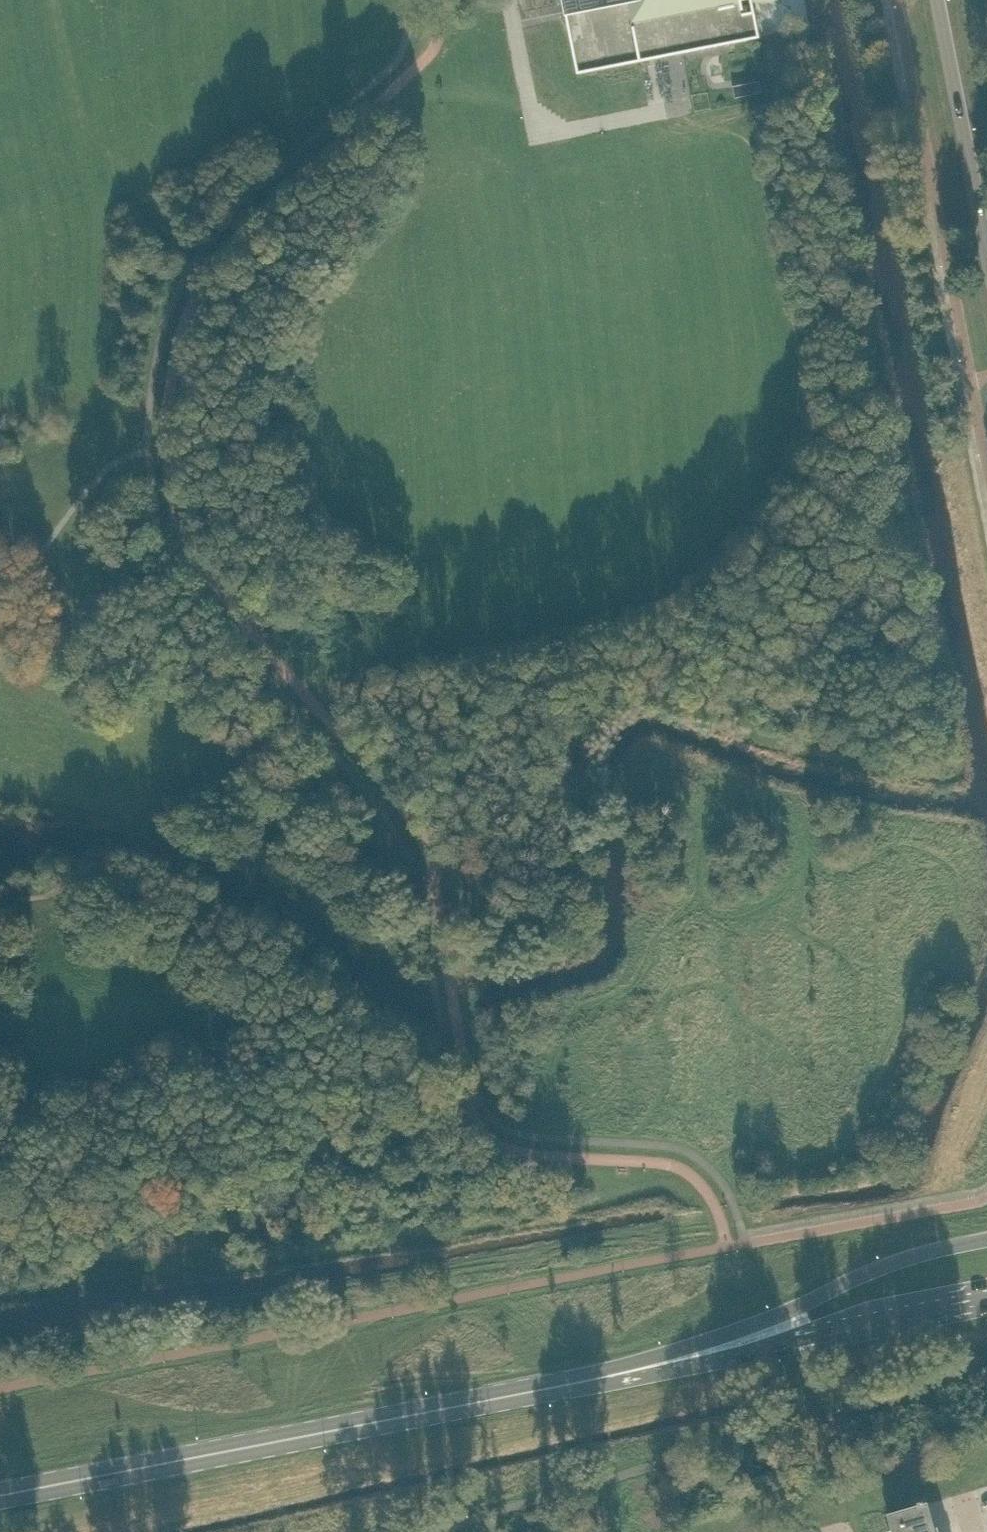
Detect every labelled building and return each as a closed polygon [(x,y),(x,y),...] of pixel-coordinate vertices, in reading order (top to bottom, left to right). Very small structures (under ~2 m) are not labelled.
[(565,19),(576,77),(640,63),(761,39),(757,21),(753,0),(561,0),(565,19)] [(757,94),(763,93),(761,81),(754,83),(733,86),(735,98),(757,94)] [(888,1515),(893,1531),(940,1531),(938,1527),(936,1528),(928,1503),(925,1504),(924,1502),(918,1504),(918,1506),(888,1515)]
